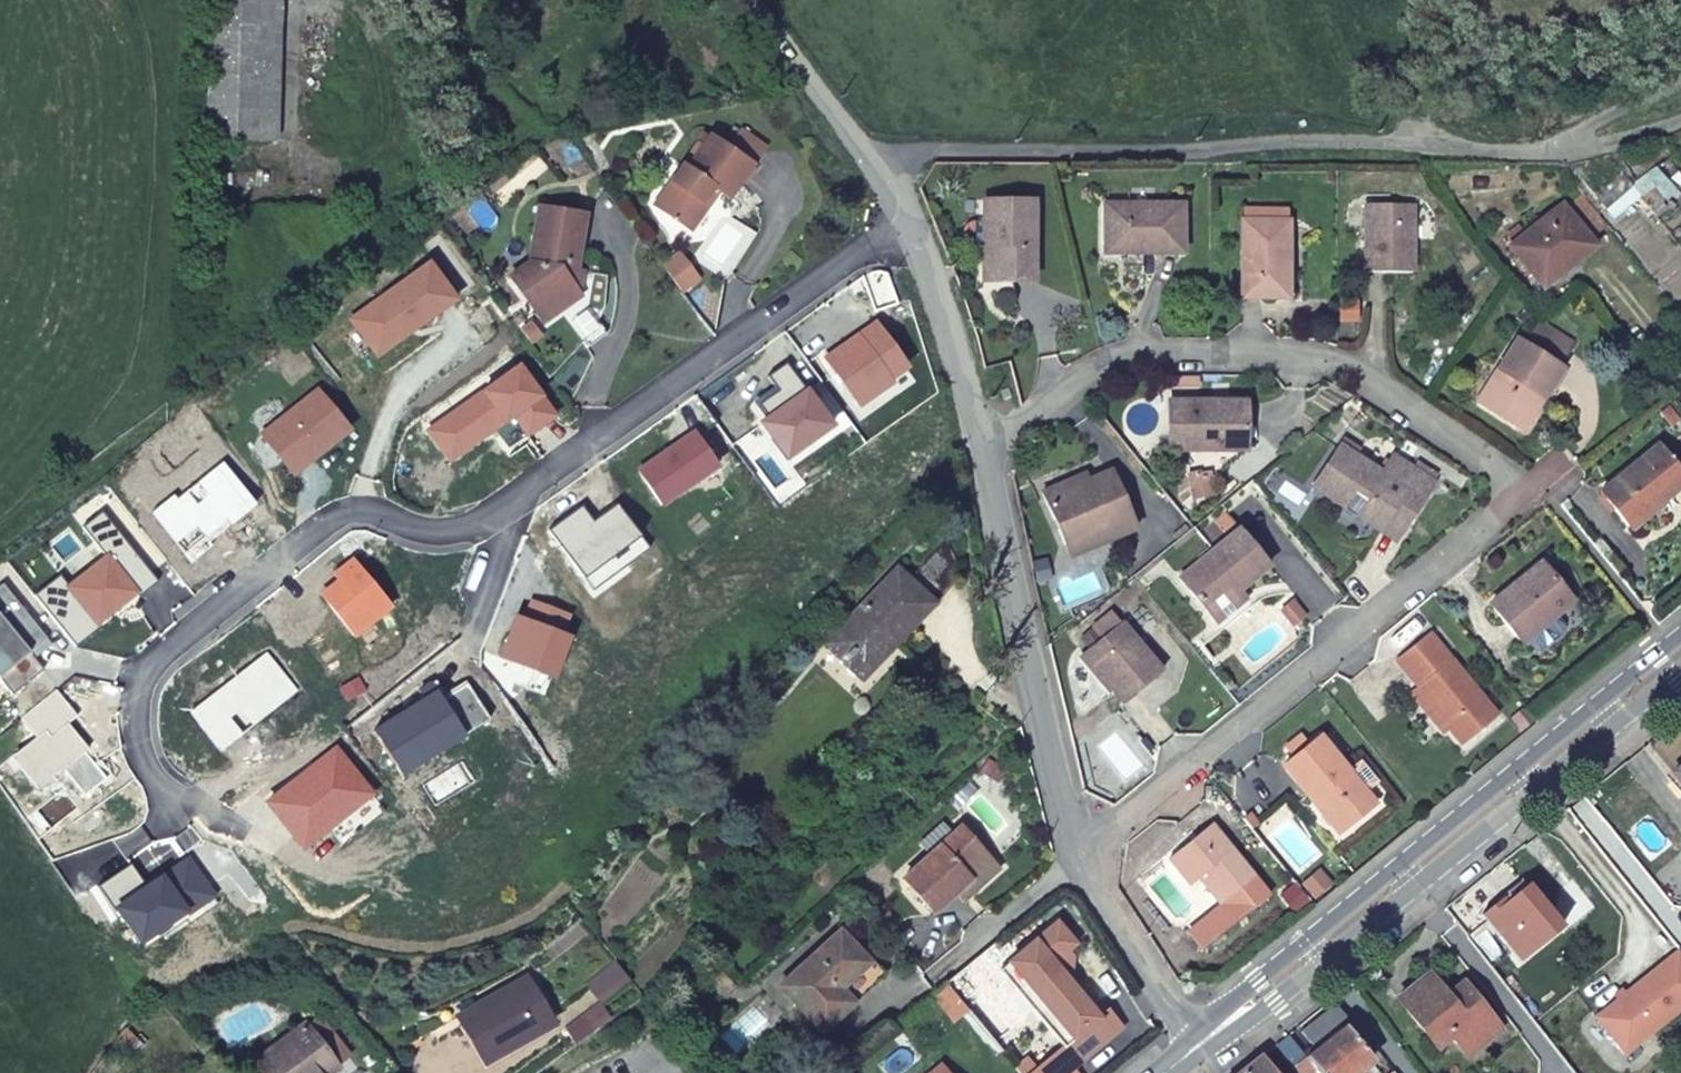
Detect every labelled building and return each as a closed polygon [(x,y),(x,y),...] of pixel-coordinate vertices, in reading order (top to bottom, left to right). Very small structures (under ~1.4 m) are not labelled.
[(270,0),(213,0),(210,137),(265,138),(270,0)] [(683,165),(678,160),(648,200),(683,227),(700,203),(696,200),(706,186),(711,190),(721,197),(747,164),(759,148),(736,128),(723,144),(707,131),(683,165)] [(700,203),(711,190),(706,186),(696,200),(700,203)] [(555,305),(573,291),(564,279),(576,211),(532,201),(523,255),(502,273),(524,304),(544,290),(555,305)] [(993,249),(993,284),(1036,284),(1037,203),(986,202),(986,225),(972,225),(967,227),(965,232),(964,239),(967,245),(972,248),(985,247),(985,249),(993,249)] [(1185,206),(1108,205),(1107,246),(1143,246),(1143,256),(1184,257),(1185,206)] [(1370,211),(1369,280),(1415,279),(1416,210),(1370,211)] [(1548,290),(1596,252),(1562,211),(1514,250),(1548,290)] [(1247,302),(1286,304),(1287,263),(1296,263),(1297,225),(1248,225),(1247,302)] [(985,283),(993,284),(993,249),(985,249),(985,283)] [(692,275),(674,251),(659,262),(677,286),(692,275)] [(1287,263),(1286,304),(1299,304),(1301,264),(1296,263),(1287,263)] [(349,321),(375,356),(408,333),(404,328),(412,323),(415,327),(453,300),(427,264),(349,321)] [(524,304),(535,319),(555,305),(544,290),(524,304)] [(412,323),(404,328),(408,333),(415,327),(412,323)] [(874,324),(824,359),(853,399),(870,387),(875,394),(891,382),(889,380),(905,368),(874,324)] [(1522,347),(1558,368),(1571,348),(1534,325),(1522,347)] [(1561,369),(1558,368),(1522,347),(1514,343),(1476,406),(1517,430),(1537,397),(1542,400),(1561,369)] [(829,425),(785,364),(767,377),(777,392),(758,406),(767,418),(761,423),(784,454),(799,443),(801,445),(829,425)] [(517,367),(440,422),(459,448),(500,420),(503,423),(511,417),(526,437),(553,418),(517,367)] [(1006,387),(1017,382),(1010,368),(1000,373),(1006,387)] [(875,394),(870,387),(853,399),(858,406),(875,394)] [(315,392),(260,436),(291,476),(347,431),(315,392)] [(1174,402),(1173,455),(1194,483),(1218,480),(1251,453),(1252,403),(1174,402)] [(459,448),(440,422),(427,432),(448,462),(503,423),(500,420),(459,448)] [(670,449),(637,472),(661,506),(716,468),(694,438),(672,453),(670,449)] [(1394,518),(1410,529),(1438,486),(1395,459),(1384,475),(1342,448),(1315,489),(1347,509),(1357,494),(1370,503),(1360,519),(1384,535),(1394,518)] [(1629,528),(1655,507),(1657,509),(1680,490),(1680,477),(1659,449),(1603,495),(1629,528)] [(1097,473),(1078,481),(1082,489),(1100,482),(1097,473)] [(1055,490),(1075,542),(1114,526),(1119,540),(1143,530),(1120,474),(1100,482),(1082,489),(1078,481),(1055,490)] [(1196,499),(1217,497),(1216,482),(1195,484),(1196,499)] [(591,523),(579,507),(546,532),(591,593),(648,551),(614,506),(597,519),(600,523),(594,527),(591,523)] [(101,513),(81,529),(105,559),(67,589),(57,597),(47,585),(31,598),(63,638),(89,617),(95,624),(133,595),(136,599),(156,583),(101,513)] [(1400,545),(1410,529),(1394,518),(1384,535),(1400,545)] [(600,523),(597,519),(591,523),(594,527),(600,523)] [(1114,526),(1075,542),(1080,555),(1119,540),(1114,526)] [(1284,569),(1253,534),(1191,584),(1235,635),(1263,611),(1251,597),(1284,569)] [(902,565),(832,642),(852,660),(856,655),(877,674),(898,651),(891,645),(935,596),(945,605),(973,574),(950,535),(913,575),(902,565)] [(337,582),(320,596),(352,637),(387,609),(350,562),(332,576),(337,582)] [(1492,607),(1522,647),(1525,644),(1533,653),(1540,654),(1564,635),(1564,629),(1557,619),(1573,606),(1542,566),(1492,607)] [(58,577),(47,585),(57,597),(67,589),(58,577)] [(0,587),(0,686),(10,698),(42,673),(33,662),(28,656),(45,641),(1,586),(0,587)] [(567,617),(531,603),(523,623),(520,621),(514,637),(509,635),(500,659),(532,672),(533,669),(552,677),(567,640),(559,636),(567,617)] [(1302,607),(1291,614),(1302,631),(1313,623),(1302,607)] [(89,617),(63,638),(72,649),(98,629),(95,624),(89,617)] [(1091,651),(1131,703),(1169,672),(1129,620),(1091,651)] [(1396,662),(1420,690),(1436,710),(1432,714),(1446,730),(1462,748),(1497,719),(1427,636),(1396,662)] [(50,648),(45,641),(28,656),(33,662),(50,648)] [(372,733),(392,765),(454,726),(462,738),(488,721),(465,685),(440,701),(430,685),(417,693),(423,701),(372,733)] [(1436,710),(1420,690),(1411,698),(1441,735),(1446,730),(1432,714),(1436,710)] [(44,733),(10,760),(36,793),(61,773),(83,800),(105,782),(84,755),(87,753),(65,726),(49,739),(44,733)] [(454,726),(392,765),(399,777),(462,738),(454,726)] [(1285,766),(1314,802),(1320,797),(1347,830),(1377,804),(1367,793),(1379,783),(1362,762),(1350,772),(1321,737),(1310,746),(1297,757),(1285,766)] [(1297,757),(1310,746),(1303,737),(1290,747),(1297,757)] [(335,752),(267,805),(302,850),(328,830),(370,797),(335,752)] [(1668,783),(1680,800),(1680,773),(1668,783)] [(370,797),(328,830),(342,848),(384,814),(370,797)] [(1252,813),(1245,818),(1253,828),(1260,823),(1252,813)] [(1215,824),(1173,857),(1192,883),(1201,876),(1224,906),(1237,923),(1272,896),(1215,824)] [(938,911),(960,892),(997,860),(968,826),(910,876),(938,911)] [(997,860),(960,892),(967,900),(1005,869),(997,860)] [(130,867),(95,891),(112,916),(116,914),(138,946),(186,913),(187,916),(212,898),(188,863),(161,882),(146,892),(143,886),(130,867)] [(1319,873),(1305,885),(1315,898),(1330,886),(1319,873)] [(157,877),(143,886),(146,892),(161,882),(157,877)] [(1524,967),(1566,933),(1531,891),(1509,908),(1505,904),(1485,920),(1524,967)] [(186,913),(138,946),(142,953),(183,925),(186,929),(218,907),(212,898),(187,916),(186,913)] [(1237,923),(1224,906),(1188,933),(1202,950),(1237,923)] [(1033,1072),(1068,1072),(1123,1029),(1109,1013),(1101,1019),(1065,975),(1066,973),(1068,960),(1064,956),(1077,945),(1060,924),(1011,963),(1060,1023),(1050,1031),(1064,1049),(1033,1072)] [(785,982),(826,1029),(890,972),(883,964),(879,967),(846,929),(785,982)] [(630,968),(617,950),(588,971),(601,990),(630,968)] [(1596,1024),(1624,1060),(1680,1015),(1680,962),(1679,959),(1596,1024)] [(1011,963),(1002,970),(1050,1031),(1060,1023),(1011,963)] [(456,1010),(484,1054),(553,1010),(526,968),(456,1010)] [(1452,1042),(1467,1059),(1503,1029),(1472,992),(1455,1006),(1450,1001),(1433,980),(1402,1005),(1435,1046),(1447,1035),(1452,1042)] [(1455,1006),(1472,992),(1467,987),(1450,1001),(1455,1006)] [(602,991),(601,990),(588,999),(589,1001),(594,1007),(599,1003),(607,998),(602,991)] [(565,1018),(576,1032),(582,1028),(600,1015),(594,1007),(589,1001),(588,999),(565,1018)] [(1353,1020),(1345,1027),(1342,1023),(1347,1020),(1336,1007),(1304,1033),(1317,1049),(1306,1058),(1317,1072),(1361,1072),(1372,1064),(1362,1049),(1370,1044),(1353,1020)] [(311,1022),(338,1056),(350,1047),(323,1013),(311,1022)] [(248,1072),(325,1072),(342,1060),(338,1056),(311,1022),(309,1019),(245,1069),(248,1072)] [(1439,1052),(1452,1042),(1447,1035),(1435,1046),(1439,1052)] [(1294,1067),(1298,1072),(1317,1072),(1306,1058),(1294,1067)] [(1262,1059),(1244,1072),(1272,1072),(1262,1059)] [(325,1072),(350,1072),(351,1072),(342,1060),(325,1072)] [(943,1065),(933,1072),(950,1072),(943,1065)]
